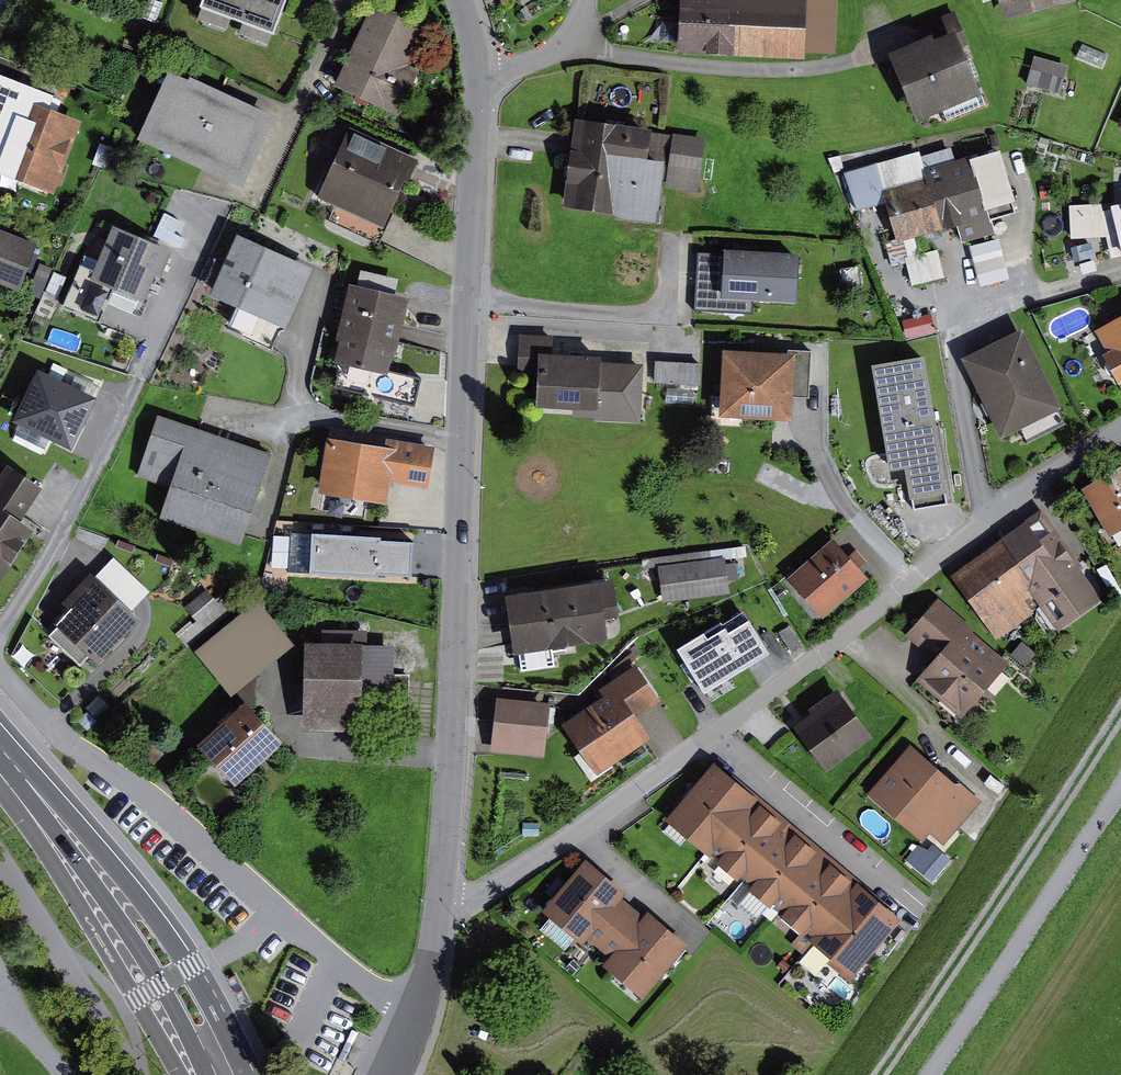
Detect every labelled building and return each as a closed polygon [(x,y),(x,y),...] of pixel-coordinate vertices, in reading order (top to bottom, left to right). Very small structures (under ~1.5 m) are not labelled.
[(215,2),(290,28),(300,0),(216,0),(215,2)] [(386,0),(384,0),(345,83),(409,113),(431,66),(419,60),(437,24),(386,0)] [(679,51),(806,57),(806,51),(839,52),(841,0),(681,0),(679,51)] [(1009,17),(1071,0),(1004,0),(1009,17)] [(926,32),(889,49),(920,115),(943,104),(950,119),(984,104),(979,93),(983,91),(963,46),(973,42),(957,7),(922,23),(926,32)] [(1039,54),(1030,82),(1063,92),(1072,64),(1039,54)] [(252,176),(277,122),(177,75),(152,131),(252,176)] [(4,130),(15,135),(2,168),(63,192),(93,117),(66,106),(71,94),(25,76),(4,130)] [(709,134),(576,116),(564,206),(658,218),(663,178),(670,179),(669,186),(701,190),(709,134)] [(357,124),(326,196),(393,224),(424,153),(357,124)] [(1002,145),(882,178),(898,237),(889,239),(896,265),(917,259),(912,238),(996,215),(995,211),(1018,204),(1002,145)] [(1111,202),(1120,243),(1120,199),(1111,202)] [(0,222),(0,277),(32,288),(50,240),(0,222)] [(155,297),(165,273),(171,276),(183,247),(123,223),(102,276),(155,297)] [(248,230),(221,290),(299,324),(325,265),(248,230)] [(981,286),(1011,279),(1001,238),(972,244),(981,286)] [(804,257),(704,253),(700,312),(770,314),(771,295),(802,295),(804,257)] [(347,337),(351,338),(346,358),(399,370),(404,348),(408,349),(421,295),(360,280),(347,337)] [(1098,328),(1109,349),(1103,352),(1120,382),(1120,315),(1098,328)] [(1026,325),(964,355),(1003,436),(1065,405),(1026,325)] [(555,333),(522,332),(520,374),(537,375),(535,404),(571,405),(571,416),(643,419),(646,361),(599,359),(600,353),(554,351),(555,333)] [(790,345),(790,349),(797,350),(795,395),(813,396),(815,346),(790,345)] [(790,349),(724,346),(720,413),(794,416),(795,395),(797,350),(790,349)] [(928,355),(870,366),(890,474),(905,471),(910,501),(950,495),(928,355)] [(672,360),(658,360),(657,382),(704,383),(705,362),(672,360)] [(148,469),(182,480),(170,514),(253,541),(284,451),(167,412),(148,469)] [(397,435),(395,443),(339,435),(330,489),(399,500),(402,478),(441,484),(447,443),(397,435)] [(0,488),(0,578),(6,582),(46,526),(31,516),(53,485),(19,461),(0,488)] [(1084,486),(1112,533),(1120,528),(1120,464),(1084,486)] [(1000,639),(1045,606),(1062,630),(1106,598),(1085,569),(1089,566),(1046,507),(953,574),(1000,639)] [(385,535),(318,533),(316,572),(383,574),(385,535)] [(836,536),(790,576),(824,615),(871,575),(863,567),(871,560),(859,547),(852,554),(836,536)] [(73,600),(79,605),(65,619),(69,622),(58,634),(89,663),(98,653),(107,662),(151,616),(141,607),(158,590),(122,556),(105,574),(102,570),(73,600)] [(729,556),(662,564),(666,600),(733,592),(729,556)] [(615,577),(504,591),(511,651),(520,650),(522,663),(525,663),(525,668),(559,664),(557,650),(580,647),(579,642),(607,638),(604,615),(620,613),(615,577)] [(204,619),(186,635),(196,647),(237,610),(215,586),(193,606),(204,619)] [(268,597),(206,650),(243,694),(305,641),(268,597)] [(910,633),(936,656),(918,677),(965,716),(1013,660),(940,598),(910,633)] [(726,615),(673,646),(702,695),(754,664),(726,615)] [(343,639),(316,639),(315,727),(373,728),(373,703),(419,704),(419,672),(404,672),(404,643),(376,643),(376,631),(344,630),(343,639)] [(1026,640),(1015,653),(1030,664),(1040,651),(1026,640)] [(606,693),(563,722),(598,773),(652,736),(639,717),(666,699),(640,662),(603,688),(606,693)] [(803,720),(796,725),(828,769),(875,736),(840,686),(811,707),(814,712),(803,720)] [(499,695),(493,749),(548,754),(553,700),(499,695)] [(257,696),(209,741),(247,782),(295,737),(257,696)] [(933,830),(948,843),(986,798),(965,781),(957,781),(911,742),(870,791),(926,839),(933,830)] [(716,759),(667,817),(713,855),(717,850),(723,855),(718,860),(740,878),(744,873),(754,882),(750,886),(773,905),(776,902),(785,909),(781,914),(804,933),(807,928),(814,934),(809,940),(854,977),(905,918),(716,759)] [(938,843),(920,865),(939,881),(957,860),(938,843)] [(645,914),(624,896),(628,891),(587,857),(544,909),(585,942),(590,936),(611,954),(603,964),(643,997),(689,942),(649,909),(645,914)]
